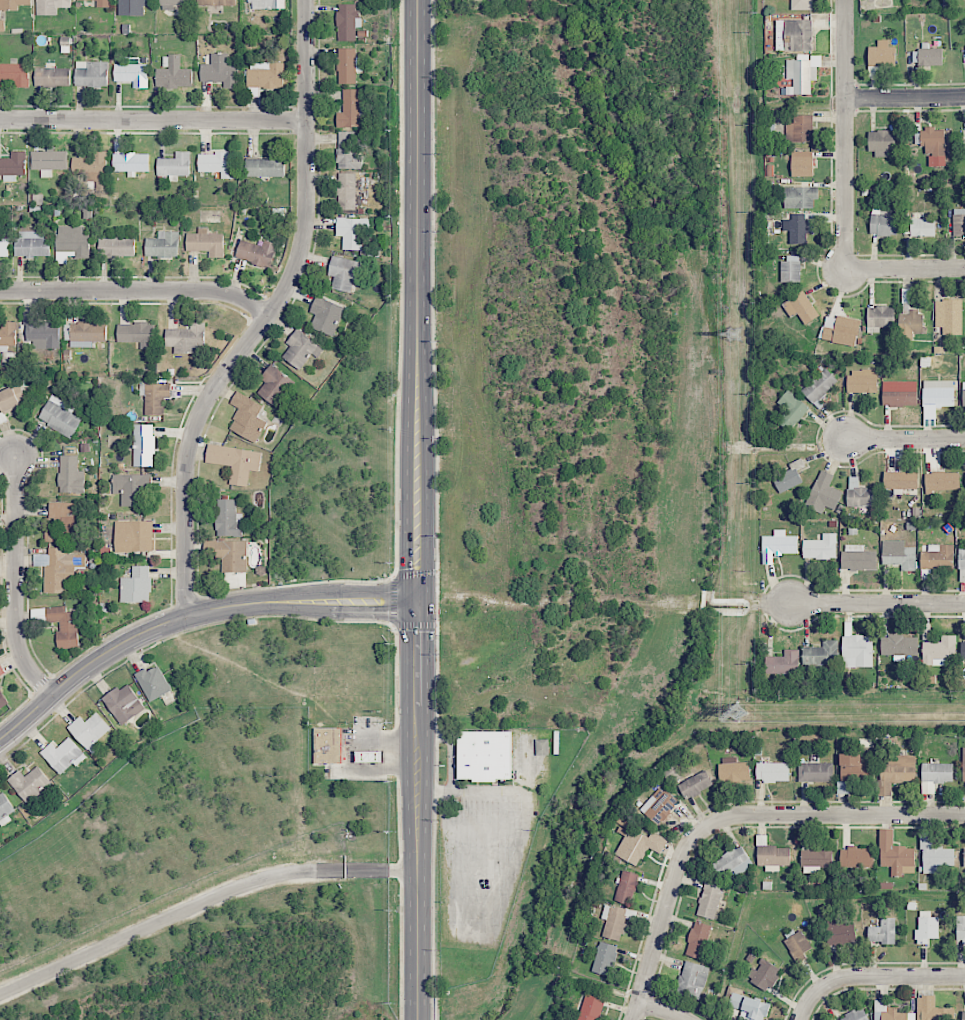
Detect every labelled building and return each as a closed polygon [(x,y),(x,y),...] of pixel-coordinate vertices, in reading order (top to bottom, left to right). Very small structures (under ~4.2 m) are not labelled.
[(30,0),(0,0),(0,10),(17,10),(18,5),(30,5),(30,0)] [(57,8),(72,7),(72,0),(36,0),(36,15),(57,15),(57,8)] [(144,16),(145,5),(152,5),(152,0),(118,0),(118,15),(144,16)] [(174,10),(174,5),(190,5),(190,0),(160,0),(160,10),(174,10)] [(249,9),(285,8),(285,0),(249,0),(249,9)] [(812,0),(791,0),(791,10),(812,10),(812,0)] [(356,41),(356,26),(358,26),(358,11),(356,11),(356,4),(338,4),(337,41),(356,41)] [(812,19),(776,20),(776,51),(812,51),(812,19)] [(868,47),(869,66),(895,66),(895,46),(888,46),(888,40),(877,40),(877,46),(868,47)] [(942,66),(942,48),(929,48),(929,43),(919,43),(919,66),(942,66)] [(338,84),(357,84),(356,72),(363,71),(363,57),(356,57),(356,48),(338,48),(338,84)] [(238,88),(238,64),(229,65),(228,53),(211,54),(211,64),(200,65),(201,82),(224,81),(224,89),(238,88)] [(192,87),(193,69),(181,69),(181,55),(163,55),(163,68),(156,68),(156,87),(192,87)] [(811,94),(811,80),(817,80),(817,67),(821,67),(821,55),(811,55),(811,59),(786,59),(786,79),(793,79),(793,87),(786,87),(786,94),(811,94)] [(75,87),(108,87),(108,62),(75,61),(75,87)] [(284,63),(248,62),(248,87),(284,88),(284,63)] [(0,64),(0,81),(15,80),(15,87),(30,87),(29,63),(0,64)] [(148,64),(114,64),(114,81),(133,81),(133,88),(148,88),(148,64)] [(70,68),(35,68),(35,85),(70,86),(70,68)] [(343,112),(337,112),(337,127),(361,127),(360,89),(343,89),(343,112)] [(812,142),(812,115),(793,115),(793,123),(786,123),(786,141),(812,142)] [(944,130),(936,130),(936,128),(922,128),(922,155),(928,155),(928,166),(945,166),(944,130)] [(338,131),(338,169),(362,169),(362,132),(338,131)] [(868,131),(869,154),(895,154),(895,131),(868,131)] [(47,151),(31,151),(31,169),(41,170),(41,177),(51,178),(51,169),(67,169),(68,149),(47,149),(47,151)] [(3,175),(3,181),(14,181),(14,175),(25,175),(25,152),(11,151),(11,158),(0,158),(0,175),(3,175)] [(108,151),(93,151),(92,158),(72,157),(72,175),(86,175),(86,183),(107,183),(108,151)] [(190,176),(190,152),(176,151),(175,158),(157,158),(157,176),(170,176),(170,181),(178,181),(178,175),(190,176)] [(792,176),(813,176),(812,151),(791,151),(792,176)] [(113,172),(127,171),(128,177),(135,177),(135,172),(149,171),(149,152),(113,153),(113,172)] [(285,176),(285,152),(270,153),(270,158),(245,159),(246,177),(285,176)] [(198,153),(198,172),(221,172),(221,179),(235,179),(235,153),(198,153)] [(356,173),(338,173),(338,209),(356,210),(356,173)] [(785,208),(813,208),(813,200),(818,200),(818,188),(785,187),(785,208)] [(964,235),(964,209),(953,209),(953,236),(964,235)] [(871,235),(897,236),(897,211),(871,210),(871,235)] [(807,213),(791,213),(791,219),(784,219),(784,230),(790,230),(790,243),(807,243),(807,213)] [(343,250),(362,250),(363,231),(370,231),(370,218),(337,218),(336,236),(343,236),(343,250)] [(935,237),(936,219),(911,218),(911,236),(935,237)] [(83,226),(56,227),(57,264),(67,263),(67,257),(90,256),(89,234),(83,234),(83,226)] [(186,234),(187,251),(209,251),(210,257),(224,257),(224,233),(208,234),(207,227),(198,227),(198,233),(186,234)] [(48,231),(15,231),(16,256),(48,256),(48,231)] [(98,239),(99,258),(135,257),(135,239),(121,239),(121,231),(114,231),(114,238),(98,239)] [(146,238),(145,256),(179,257),(179,231),(158,231),(158,238),(146,238)] [(9,239),(0,238),(0,257),(9,258),(9,239)] [(235,258),(271,268),(278,244),(264,240),(262,246),(240,240),(235,258)] [(335,276),(332,288),(352,293),(359,261),(332,255),(328,275),(335,276)] [(780,281),(800,282),(800,258),(781,257),(780,281)] [(791,317),(797,313),(805,325),(820,315),(803,290),(782,304),(791,317)] [(310,327),(333,336),(346,307),(318,295),(310,312),(316,314),(310,327)] [(962,300),(936,300),(936,326),(943,326),(943,335),(962,335),(962,300)] [(867,307),(868,333),(880,332),(880,326),(895,326),(894,307),(867,307)] [(60,322),(39,322),(39,314),(25,314),(25,347),(60,347),(60,322)] [(856,345),(859,319),(836,316),(836,319),(825,317),(822,341),(856,345)] [(165,329),(165,347),(174,347),(174,353),(205,352),(205,322),(190,322),(190,329),(165,329)] [(0,323),(0,346),(16,346),(16,324),(0,323)] [(92,347),(92,341),(106,341),(107,324),(64,323),(64,340),(69,340),(69,347),(92,347)] [(118,323),(117,342),(141,342),(141,349),(154,349),(155,324),(118,323)] [(283,358),(302,369),(311,354),(319,358),(326,347),(295,330),(287,344),(290,346),(283,358)] [(295,380),(269,365),(261,378),(265,381),(257,394),(279,407),(295,380)] [(815,405),(840,382),(826,368),(801,391),(815,405)] [(848,392),(877,392),(877,370),(848,369),(848,392)] [(954,380),(923,381),(923,407),(954,407),(954,380)] [(171,383),(139,384),(139,395),(144,395),(145,415),(164,414),(164,397),(171,397),(171,383)] [(21,406),(12,386),(0,392),(0,424),(8,420),(4,413),(21,406)] [(916,388),(882,388),(882,406),(917,406),(916,388)] [(786,410),(777,420),(789,431),(810,408),(789,389),(777,402),(786,410)] [(257,416),(263,405),(236,391),(230,404),(239,408),(229,429),(256,443),(267,421),(257,416)] [(38,422),(74,437),(82,418),(73,414),(76,406),(50,395),(38,422)] [(154,466),(154,424),(133,424),(134,467),(154,466)] [(232,466),(229,484),(248,487),(250,470),(259,472),(262,451),(208,444),(206,462),(232,466)] [(85,471),(78,471),(78,456),(59,455),(59,492),(84,493),(85,471)] [(798,470),(806,467),(802,458),(789,464),(791,470),(773,478),(780,493),(803,483),(798,470)] [(917,489),(917,472),(902,472),(902,460),(884,460),(884,488),(917,489)] [(842,491),(830,487),(834,474),(819,469),(807,506),(823,511),(825,506),(836,510),(842,491)] [(925,473),(925,491),(960,490),(959,472),(925,473)] [(112,475),(112,494),(121,493),(121,506),(146,506),(146,495),(151,495),(151,474),(112,475)] [(217,499),(217,537),(243,536),(242,514),(236,514),(236,499),(217,499)] [(77,502),(49,503),(49,524),(46,524),(46,542),(78,542),(77,502)] [(115,552),(153,551),(152,521),(115,521),(115,552)] [(763,564),(773,564),(773,555),(798,554),(797,536),(786,536),(786,529),(774,530),(774,536),(762,536),(763,564)] [(803,540),(803,559),(836,559),(836,533),(822,533),(822,540),(803,540)] [(222,572),(247,572),(247,541),(204,540),(204,557),(222,557),(222,572)] [(876,570),(877,551),(864,551),(864,545),(843,544),(842,569),(876,570)] [(954,545),(928,544),(928,551),(920,551),(920,569),(953,570),(954,545)] [(44,593),(65,593),(65,582),(75,582),(75,567),(86,567),(86,555),(67,554),(67,548),(49,547),(48,554),(34,554),(34,566),(45,566),(44,593)] [(902,565),(902,570),(916,570),(916,547),(882,547),(882,564),(902,565)] [(120,577),(121,602),(151,602),(151,566),(132,566),(132,577),(120,577)] [(77,612),(67,612),(66,606),(31,609),(32,623),(57,622),(59,648),(79,647),(77,612)] [(873,667),(872,635),(842,636),(843,667),(873,667)] [(923,665),(947,665),(947,659),(955,659),(955,635),(941,635),(941,642),(922,642),(923,665)] [(838,640),(823,640),(823,647),(803,647),(803,665),(838,665),(838,640)] [(784,657),(766,656),(765,673),(799,674),(799,650),(785,650),(784,657)] [(172,690),(158,665),(148,672),(146,667),(134,674),(151,702),(172,690)] [(120,725),(145,710),(129,682),(104,697),(120,725)] [(8,705),(0,685),(0,709),(8,705)] [(86,722),(80,716),(67,727),(88,750),(112,728),(96,712),(86,722)] [(314,763),(342,763),(342,728),(314,728),(314,763)] [(458,780),(511,781),(512,731),(458,731),(458,780)] [(61,775),(73,763),(76,766),(88,756),(69,737),(57,748),(51,742),(40,753),(61,775)] [(548,739),(536,739),(536,755),(549,754),(548,739)] [(872,779),(872,763),(861,763),(861,753),(840,754),(841,780),(872,779)] [(916,755),(889,755),(889,764),(880,764),(880,796),(891,796),(891,782),(916,782),(916,755)] [(719,758),(720,782),(750,781),(749,762),(736,762),(736,757),(719,758)] [(789,781),(789,763),(756,762),(756,781),(789,781)] [(798,781),(832,781),(833,763),(799,762),(798,781)] [(953,764),(922,763),(921,793),(935,794),(935,782),(953,783),(953,764)] [(25,776),(20,770),(8,778),(28,806),(45,793),(42,789),(51,782),(39,766),(25,776)] [(713,788),(708,772),(680,781),(685,797),(713,788)] [(640,809),(658,826),(679,803),(661,786),(640,809)] [(1,824),(18,812),(3,792),(0,794),(0,822),(1,824)] [(880,867),(891,867),(891,877),(902,877),(902,873),(914,873),(914,846),(893,847),(893,829),(880,829),(880,867)] [(667,839),(651,832),(648,839),(626,830),(615,855),(639,866),(647,848),(661,854),(667,839)] [(932,833),(922,833),(922,873),(941,873),(941,865),(954,865),(954,848),(932,848),(932,833)] [(790,865),(789,846),(766,847),(766,835),(757,835),(758,866),(790,865)] [(722,878),(734,871),(737,876),(754,866),(741,845),(712,863),(722,878)] [(874,848),(841,847),(840,867),(873,868),(874,848)] [(832,849),(801,849),(801,867),(832,866),(832,849)] [(632,905),(638,873),(621,870),(615,902),(632,905)] [(696,914),(715,920),(725,887),(706,882),(696,914)] [(602,937),(621,941),(626,918),(633,919),(634,911),(605,904),(602,919),(606,920),(602,937)] [(938,917),(931,917),(931,911),(919,911),(919,929),(916,929),(916,944),(928,944),(928,938),(938,938),(938,917)] [(956,916),(957,943),(964,943),(964,916),(956,916)] [(895,918),(881,918),(881,927),(868,927),(868,943),(895,943),(895,918)] [(828,944),(856,942),(855,923),(845,924),(845,919),(827,920),(828,944)] [(703,959),(711,925),(693,921),(686,955),(703,959)] [(803,953),(812,947),(800,930),(783,942),(798,964),(806,958),(803,953)] [(617,946),(600,941),(592,971),(610,976),(617,946)] [(781,968),(763,958),(750,982),(769,991),(781,968)] [(710,967),(685,960),(676,992),(701,999),(710,967)] [(748,1019),(765,1019),(769,1003),(739,995),(741,990),(732,987),(727,1006),(750,1012),(748,1019)] [(586,993),(577,1019),(598,1019),(605,1000),(586,993)] [(953,1008),(935,1007),(935,996),(917,996),(917,1019),(953,1019),(953,1008)] [(863,1007),(838,1019),(869,1019),(863,1007)]
